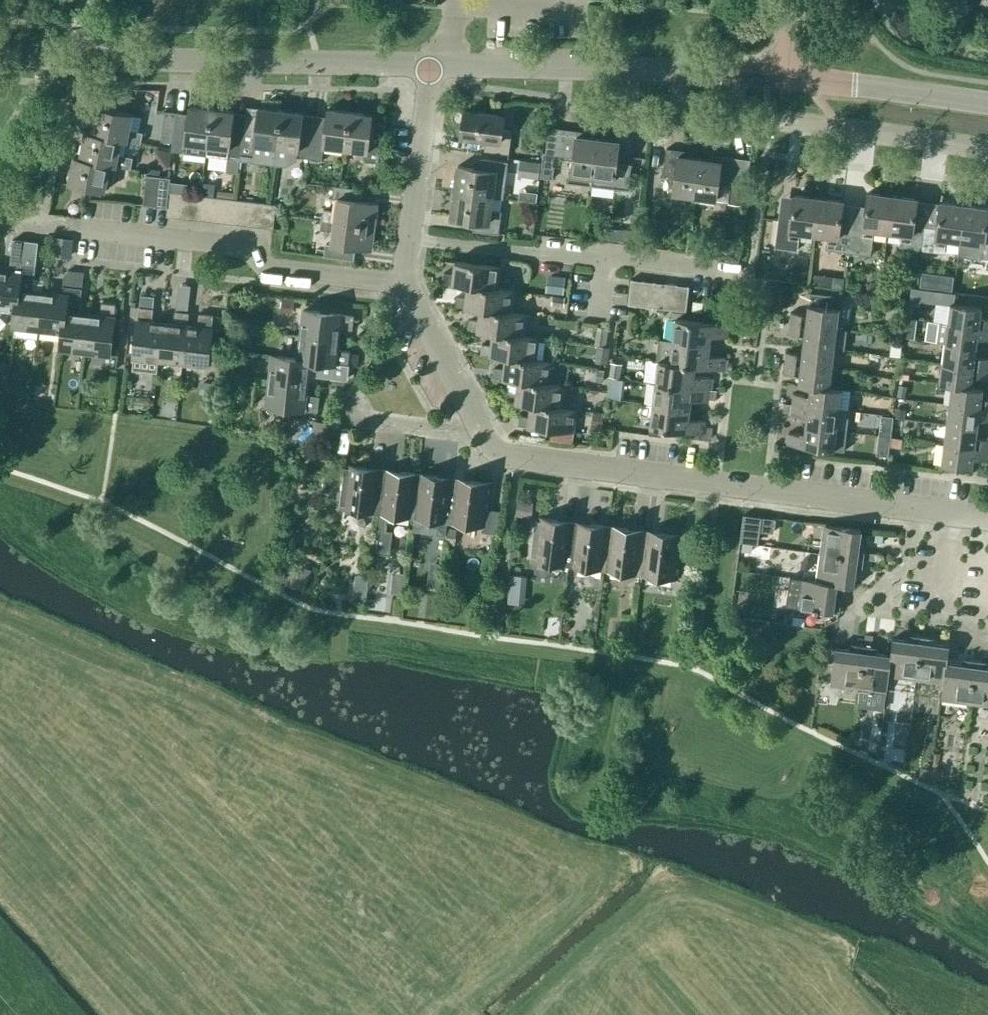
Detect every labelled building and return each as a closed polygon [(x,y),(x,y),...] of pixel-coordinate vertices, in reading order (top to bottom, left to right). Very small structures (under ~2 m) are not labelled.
[(207,146),(212,109),(189,106),(188,114),(177,113),(173,143),(173,142),(172,151),(184,152),(186,143),(207,146)] [(127,140),(127,141),(141,144),(143,133),(130,130),(133,114),(97,107),(92,133),(92,134),(127,140)] [(274,165),(281,111),(258,108),(256,129),(244,128),(241,157),(240,157),(239,160),(274,165)] [(241,157),(244,128),(233,126),(234,112),(212,109),(207,146),(205,156),(227,159),(228,155),(240,157),(241,157)] [(345,149),(350,112),(327,109),(325,130),(313,129),(310,158),(322,160),(324,146),(345,149)] [(173,143),(177,113),(165,111),(161,141),(173,142),(173,143)] [(310,158),(313,129),(302,127),(303,114),(281,111),(274,165),(287,167),(297,161),(297,157),(310,158)] [(509,154),(512,132),(501,131),(503,116),(465,111),(462,137),(486,140),(484,151),(509,154)] [(350,112),(345,149),(367,151),(365,161),(378,163),(382,133),(371,131),(373,115),(350,112)] [(592,185),(598,139),(577,137),(577,131),(565,129),(561,156),(573,158),(572,172),(569,172),(568,182),(592,185)] [(92,134),(92,133),(85,132),(81,158),(81,159),(116,166),(131,169),(133,158),(124,156),(127,141),(127,140),(92,134)] [(598,139),(592,185),(628,190),(632,163),(629,162),(632,138),(620,136),(619,142),(598,139)] [(695,196),(700,159),(679,156),(680,150),(667,149),(663,175),(675,177),(673,194),(695,196)] [(552,171),(554,155),(543,153),(541,170),(552,171)] [(750,160),(722,156),(721,162),(700,159),(695,196),(716,199),(719,183),(730,185),(728,202),(744,204),(750,160)] [(81,159),(81,158),(74,157),(69,184),(105,191),(107,181),(113,182),(116,166),(81,159)] [(455,192),(493,197),(494,183),(505,184),(508,162),(483,159),(482,169),(458,166),(455,192)] [(538,180),(540,163),(520,160),(517,177),(538,180)] [(541,170),(540,178),(553,180),(554,171),(552,171),(541,170)] [(155,206),(159,177),(147,175),(143,205),(155,206)] [(159,177),(155,206),(167,208),(170,178),(159,177)] [(203,183),(201,195),(214,197),(215,189),(211,184),(203,183)] [(322,220),(374,227),(376,210),(370,209),(371,203),(362,201),(363,190),(334,186),(332,198),(338,199),(336,212),(323,210),(322,220)] [(491,210),(493,197),(455,192),(451,217),(475,220),(474,231),(498,234),(501,212),(491,210)] [(179,218),(181,194),(169,193),(167,216),(179,218)] [(888,232),(892,196),(868,193),(863,231),(851,229),(848,253),(870,256),(874,230),(888,232)] [(191,219),(193,195),(181,194),(179,218),(191,219)] [(202,220),(205,197),(193,195),(191,219),(202,220)] [(814,234),(819,198),(794,195),(791,221),(779,220),(775,248),(798,251),(800,232),(814,234)] [(922,250),(925,227),(914,225),(917,199),(892,196),(888,232),(901,234),(900,247),(922,250)] [(214,222),(217,198),(205,197),(202,220),(214,222)] [(226,223),(229,199),(217,198),(214,222),(226,223)] [(848,253),(851,229),(840,228),(843,202),(819,198),(814,234),(827,236),(826,250),(848,253)] [(238,224),(241,201),(229,199),(226,223),(238,224)] [(250,226),(252,202),(241,201),(238,224),(250,226)] [(261,227),(264,203),(252,202),(250,226),(261,227)] [(960,241),(965,206),(940,202),(937,229),(925,227),(922,250),(944,253),(946,240),(960,241)] [(264,203),(261,227),(274,229),(276,205),(264,203)] [(960,241),(974,243),(972,257),(987,259),(987,235),(986,235),(987,218),(987,209),(965,206),(960,241)] [(372,244),(374,227),(322,220),(321,230),(334,231),(332,245),(326,244),(324,256),(354,260),(355,248),(365,250),(366,243),(372,244)] [(734,252),(736,240),(722,237),(719,250),(734,252)] [(72,240),(55,239),(53,254),(70,256),(72,240)] [(25,241),(13,240),(10,265),(16,265),(15,272),(0,271),(0,308),(16,310),(20,276),(22,265),(25,241)] [(38,329),(43,293),(33,291),(38,242),(25,241),(22,265),(20,276),(16,310),(14,327),(38,329)] [(498,289),(501,267),(455,262),(454,274),(444,273),(443,283),(468,286),(468,285),(498,289)] [(69,287),(82,289),(84,271),(71,270),(69,287)] [(175,274),(173,306),(190,307),(192,274),(175,274)] [(560,294),(561,277),(546,275),(545,292),(560,294)] [(834,277),(833,287),(843,288),(845,278),(834,277)] [(640,306),(643,281),(631,279),(628,305),(640,306)] [(845,284),(845,289),(856,290),(857,286),(850,282),(846,279),(845,284)] [(652,307),(655,282),(643,281),(640,306),(652,307)] [(663,309),(666,283),(655,282),(652,307),(663,309)] [(674,310),(677,285),(666,283),(663,309),(674,310)] [(513,291),(498,289),(468,285),(468,286),(466,298),(457,297),(455,306),(480,310),(480,309),(511,313),(511,312),(513,291)] [(677,285),(674,310),(686,312),(689,286),(677,285)] [(82,289),(69,287),(62,286),(61,295),(43,293),(38,329),(62,332),(63,332),(67,298),(81,300),(82,289)] [(809,305),(808,305),(807,315),(791,313),(789,323),(837,329),(837,328),(839,309),(832,308),(834,295),(810,292),(809,305)] [(139,307),(153,309),(154,297),(141,295),(139,307)] [(79,314),(81,300),(67,298),(63,332),(62,332),(60,349),(81,351),(85,314),(79,314)] [(293,313),(295,299),(282,298),(280,312),(293,313)] [(702,312),(703,302),(694,301),(692,311),(702,312)] [(85,314),(81,351),(110,355),(116,305),(102,303),(100,316),(85,314)] [(987,329),(987,318),(981,317),(982,308),(950,304),(947,324),(987,329)] [(159,360),(163,323),(152,322),(153,309),(139,307),(134,357),(159,360)] [(526,314),(511,312),(511,313),(480,309),(480,310),(479,322),(469,321),(468,330),(493,333),(523,337),(523,336),(526,314)] [(301,335),(338,339),(339,329),(352,330),(354,316),(304,310),(301,335)] [(187,326),(188,326),(189,313),(175,311),(173,324),(163,323),(159,360),(183,363),(187,326)] [(187,326),(183,363),(207,366),(213,316),(199,314),(198,327),(188,326),(187,326)] [(673,341),(711,346),(712,336),(727,338),(729,325),(676,319),(673,340),(673,341)] [(847,329),(837,328),(837,329),(789,323),(788,334),(804,336),(803,345),(835,349),(835,348),(845,349),(847,329)] [(947,324),(945,344),(977,348),(978,339),(987,340),(987,329),(947,324)] [(904,330),(903,338),(914,339),(915,331),(904,330)] [(606,346),(608,333),(596,331),(594,344),(597,345),(606,346)] [(539,338),(523,336),(523,337),(493,333),(491,345),(482,344),(481,354),(506,357),(536,360),(539,338)] [(337,350),(338,339),(301,335),(298,359),(323,362),(323,363),(348,366),(350,352),(337,350)] [(673,341),(673,340),(658,338),(656,361),(658,361),(670,362),(670,363),(696,366),(724,370),(725,357),(709,355),(711,346),(673,341)] [(977,348),(945,344),(942,363),(987,370),(987,359),(975,357),(977,348)] [(610,347),(606,346),(597,345),(594,361),(607,363),(610,347)] [(832,369),(835,349),(803,345),(802,354),(786,352),(785,363),(832,369)] [(298,359),(273,356),(270,381),(307,385),(308,375),(347,379),(348,366),(323,363),(323,362),(298,359)] [(551,362),(536,360),(506,357),(504,369),(494,368),(493,378),(518,381),(518,380),(549,384),(551,362)] [(695,375),(696,366),(670,363),(670,362),(658,361),(656,383),(709,389),(710,377),(695,375)] [(620,379),(622,364),(611,362),(608,377),(620,379)] [(830,388),(832,369),(785,363),(783,374),(799,375),(798,385),(810,387),(810,386),(830,388)] [(942,363),(940,384),(951,385),(952,385),(971,387),(973,378),(987,380),(987,370),(942,363)] [(220,366),(219,374),(233,375),(234,368),(220,366)] [(609,378),(607,398),(623,400),(625,380),(609,378)] [(564,386),(549,384),(518,380),(518,381),(517,393),(507,392),(506,401),(531,405),(531,404),(561,408),(561,407),(564,386)] [(305,396),(307,385),(270,381),(267,405),(317,411),(319,397),(305,396)] [(200,383),(199,394),(213,395),(214,384),(200,383)] [(717,390),(709,389),(656,383),(653,405),(691,409),(692,400),(707,402),(708,400),(716,401),(717,390)] [(898,385),(897,397),(906,398),(907,386),(898,385)] [(971,387),(952,385),(951,385),(949,405),(987,410),(987,399),(982,398),(983,389),(971,387)] [(842,389),(830,388),(810,386),(810,387),(809,395),(793,393),(792,404),(839,410),(839,409),(842,389)] [(577,409),(561,407),(561,408),(531,404),(531,405),(529,417),(520,416),(518,425),(551,429),(550,434),(573,437),(577,409)] [(839,410),(792,404),(792,405),(783,404),(781,414),(806,417),(805,426),(837,430),(837,429),(847,430),(849,410),(839,409),(839,410)] [(689,419),(691,409),(653,405),(650,427),(699,433),(698,438),(711,440),(712,427),(704,426),(705,421),(689,419)] [(949,405),(946,425),(978,429),(979,419),(987,421),(987,410),(949,405)] [(894,408),(893,416),(905,418),(906,410),(894,408)] [(602,428),(603,414),(593,413),(591,426),(602,428)] [(336,434),(337,422),(313,421),(313,433),(336,434)] [(978,429),(946,425),(944,445),(987,450),(987,439),(977,438),(978,429)] [(835,450),(837,430),(805,426),(804,435),(788,433),(787,444),(835,450)] [(572,444),(573,437),(550,434),(549,441),(572,444)] [(890,447),(892,437),(881,436),(880,446),(890,447)] [(892,437),(890,447),(900,448),(901,439),(892,437)] [(944,445),(941,465),(973,469),(974,459),(987,461),(987,450),(944,445)] [(383,469),(345,464),(342,492),(324,490),(320,517),(344,521),(345,509),(378,513),(383,469)] [(413,517),(419,474),(383,469),(378,513),(373,551),(389,553),(392,531),(385,530),(387,514),(413,517)] [(448,522),(454,478),(419,474),(413,517),(412,531),(445,536),(447,522),(448,522)] [(454,478),(448,522),(485,527),(484,534),(499,536),(502,510),(489,508),(492,483),(454,478)] [(518,502),(516,516),(532,518),(533,504),(518,502)] [(760,517),(744,515),(740,540),(757,542),(760,517)] [(569,566),(574,522),(536,517),(531,561),(569,566)] [(604,570),(610,527),(574,522),(569,566),(604,570)] [(822,554),(864,560),(865,552),(859,551),(861,531),(826,526),(822,554)] [(639,575),(645,531),(610,527),(604,570),(639,575)] [(448,528),(446,545),(455,547),(457,529),(448,528)] [(645,531),(639,575),(678,579),(683,536),(645,531)] [(743,543),(742,550),(752,551),(753,544),(743,543)] [(511,549),(510,562),(519,563),(521,550),(511,549)] [(863,567),(864,560),(822,554),(818,581),(818,582),(838,584),(837,585),(854,587),(857,567),(863,567)] [(280,570),(278,576),(285,578),(283,583),(284,584),(303,591),(307,581),(308,579),(311,570),(291,562),(291,563),(290,562),(284,560),(280,570)] [(510,575),(509,584),(527,585),(527,576),(510,575)] [(428,577),(426,588),(439,590),(441,579),(428,577)] [(818,582),(818,581),(790,578),(786,604),(799,606),(798,608),(813,610),(812,610),(818,611),(818,610),(834,613),(834,612),(840,613),(841,605),(835,604),(837,585),(838,584),(818,582)] [(629,637),(631,623),(618,621),(616,636),(629,637)] [(916,678),(922,636),(914,635),(913,641),(893,639),(891,655),(889,674),(889,675),(916,678)] [(947,662),(947,663),(949,646),(929,643),(930,637),(922,636),(916,678),(944,682),(945,682),(947,662)] [(859,687),(864,646),(856,645),(856,651),(835,648),(830,684),(859,687)] [(891,655),(871,653),(872,647),(864,646),(859,687),(887,691),(889,675),(889,674),(891,655)] [(970,702),(975,660),(967,659),(967,665),(947,663),(947,662),(945,682),(944,682),(942,698),(970,702)] [(970,702),(987,704),(987,668),(982,667),(983,661),(975,660),(970,702)] [(903,758),(906,737),(891,735),(887,755),(903,758)] [(920,768),(919,779),(931,781),(931,778),(932,769),(920,768)] [(932,769),(931,778),(943,779),(944,769),(932,768),(932,769)]
